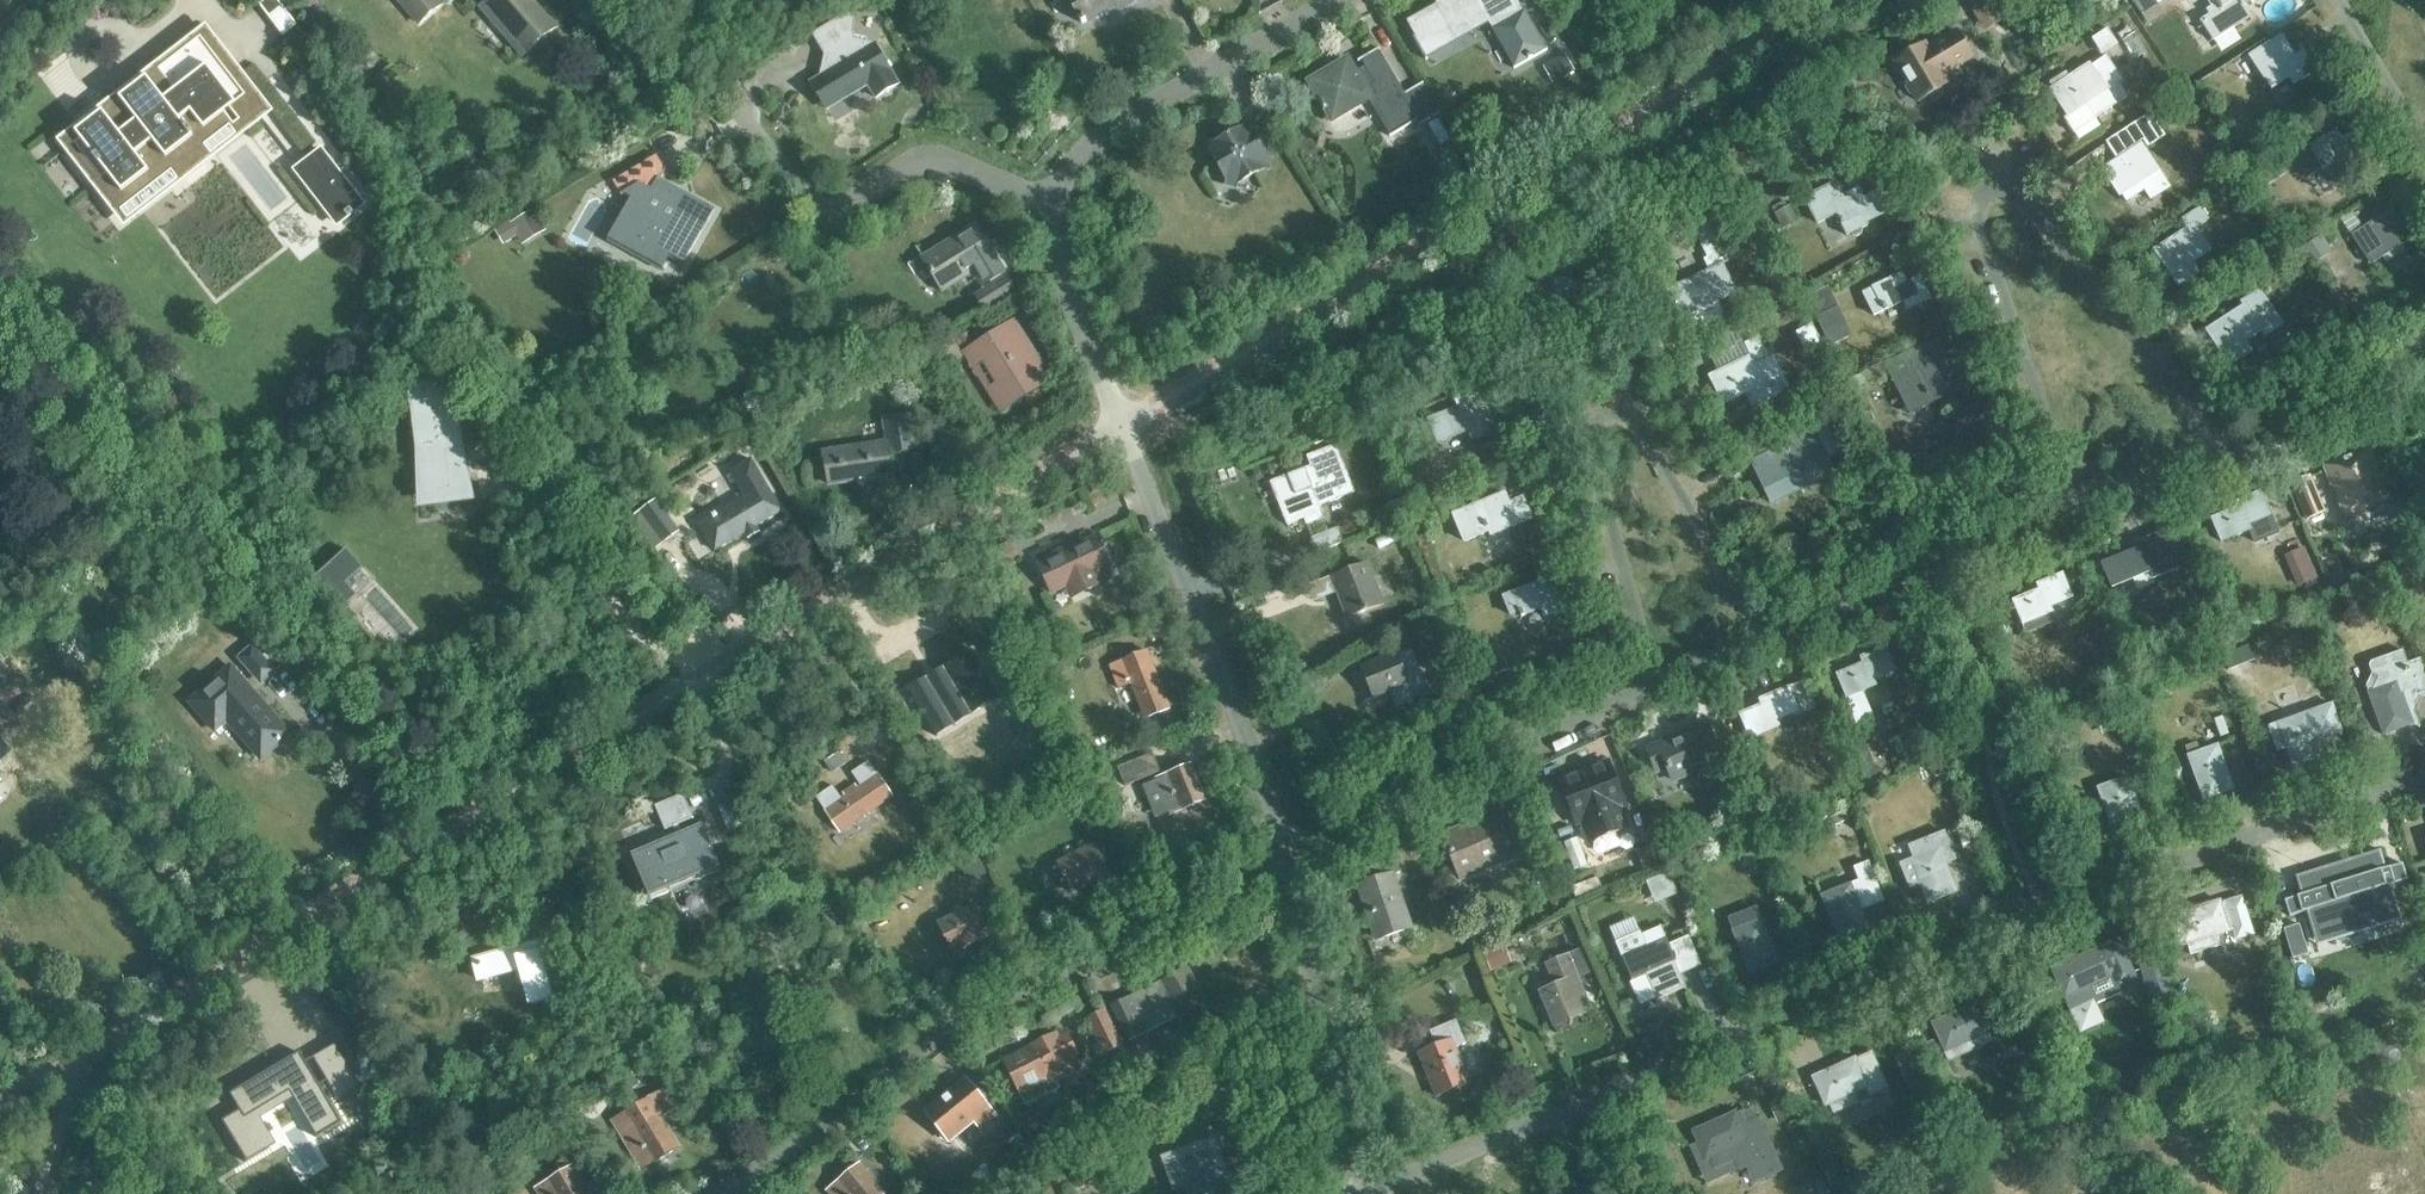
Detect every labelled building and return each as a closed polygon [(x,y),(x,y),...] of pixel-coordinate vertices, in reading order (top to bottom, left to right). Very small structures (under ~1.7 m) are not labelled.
[(277,0),(267,0),(259,6),(283,38),(297,27),(277,0)] [(397,1),(420,27),(446,4),(442,0),(398,0),(397,1)] [(486,1),(478,8),(523,59),(556,30),(531,0),(485,0),(486,1)] [(1120,9),(1135,0),(1070,0),(1080,18),(1080,19),(1083,25),(1117,5),(1120,9)] [(1410,25),(1417,36),(1413,38),(1424,58),(1457,40),(1452,33),(1488,13),(1519,67),(1548,50),(1525,9),(1521,11),(1515,0),(1444,0),(1436,5),(1441,13),(1434,16),(1432,13),(1410,25)] [(1985,33),(2003,22),(1990,0),(1967,0),(1966,0),(1985,33)] [(2158,5),(2167,0),(2130,0),(2131,3),(2133,2),(2149,26),(2165,15),(2158,5)] [(2216,4),(2206,11),(2209,15),(2200,21),(2213,42),(2251,18),(2242,4),(2249,0),(2214,0),(2216,4)] [(849,13),(841,19),(850,34),(852,32),(854,22),(849,13)] [(2092,39),(2103,56),(2119,45),(2108,29),(2092,39)] [(1947,76),(1975,59),(1957,30),(1929,46),(1927,42),(1893,62),(1906,84),(1905,88),(1910,97),(1914,98),(1918,104),(1951,84),(1947,76)] [(875,98),(898,85),(877,51),(865,48),(867,40),(850,35),(849,40),(824,54),(829,61),(826,63),(823,68),(825,71),(809,81),(822,104),(855,85),(858,91),(867,85),(875,98)] [(2280,37),(2251,56),(2258,68),(2262,74),(2268,84),(2272,90),(2290,78),(2294,85),(2314,72),(2303,53),(2294,59),(2280,37)] [(1423,83),(1402,96),(1376,51),(1362,60),(1367,68),(1355,74),(1353,72),(1350,70),(1346,69),(1342,69),(1338,69),(1334,69),(1330,71),(1327,74),(1324,76),(1322,79),(1320,83),(1319,86),(1319,90),(1319,94),(1321,98),(1322,101),(1320,102),(1325,110),(1329,108),(1332,109),(1336,111),(1340,111),(1344,111),(1347,110),(1349,109),(1352,108),(1354,106),(1356,104),(1358,102),(1359,100),(1360,98),(1364,104),(1372,99),(1393,135),(1417,121),(1420,126),(1441,113),(1423,83)] [(260,113),(231,76),(222,83),(198,53),(173,72),(171,68),(161,76),(168,84),(159,92),(158,92),(155,88),(147,78),(119,99),(127,109),(131,114),(114,127),(113,126),(103,112),(75,133),(79,139),(75,142),(83,152),(89,147),(95,154),(93,156),(107,174),(95,184),(117,212),(168,173),(170,172),(172,171),(173,172),(175,172),(176,174),(178,176),(180,177),(181,178),(183,178),(185,178),(187,177),(205,163),(207,161),(208,160),(208,158),(207,156),(207,154),(204,152),(204,150),(203,148),(203,147),(204,145),(206,144),(224,129),(237,119),(243,127),(260,113)] [(1565,56),(1549,65),(1558,80),(1573,71),(1565,56)] [(2118,83),(2105,91),(2089,66),(2051,90),(2068,116),(2064,118),(2075,135),(2129,100),(2118,83)] [(1269,156),(1266,156),(1252,133),(1253,129),(1241,126),(1240,129),(1217,143),(1213,142),(1210,154),(1213,155),(1227,178),(1226,182),(1239,185),(1239,182),(1263,168),(1266,169),(1269,156)] [(2354,133),(2341,141),(2335,131),(2309,148),(2310,149),(2294,159),(2307,179),(2325,168),(2334,182),(2350,172),(2345,164),(2365,151),(2354,133)] [(2141,146),(2102,171),(2119,197),(2121,196),(2126,203),(2143,191),(2150,201),(2169,189),(2141,146)] [(325,157),(320,150),(295,170),(298,174),(297,176),(319,205),(321,204),(338,225),(363,206),(346,185),(348,183),(327,156),(325,157)] [(632,199),(609,242),(661,271),(670,254),(685,261),(712,211),(693,200),(691,203),(677,195),(678,192),(659,181),(665,171),(656,157),(614,183),(622,197),(629,193),(632,199)] [(1859,190),(1844,197),(1837,184),(1808,198),(1820,223),(1837,215),(1846,234),(1850,233),(1852,237),(1856,238),(1862,236),(1864,231),(1862,227),(1866,225),(1865,224),(1887,214),(1877,193),(1863,200),(1859,190)] [(2352,236),(2370,264),(2418,233),(2400,205),(2352,236)] [(2155,251),(2179,289),(2202,274),(2194,262),(2209,252),(2195,230),(2210,221),(2201,207),(2181,220),(2187,229),(2155,251)] [(976,226),(924,259),(943,290),(981,267),(993,286),(1007,277),(1005,273),(1008,271),(995,250),(992,252),(976,226)] [(1709,226),(1696,232),(1702,245),(1715,239),(1709,226)] [(1709,272),(1668,292),(1681,319),(1686,317),(1690,325),(1685,327),(1690,336),(1726,319),(1717,302),(1723,299),(1737,292),(1724,264),(1736,259),(1730,248),(1704,260),(1709,272)] [(1516,299),(1529,320),(1555,304),(1553,299),(1573,287),(1560,266),(1540,278),(1543,283),(1516,299)] [(1919,278),(1907,284),(1902,274),(1862,294),(1873,316),(1903,301),(1908,310),(1929,299),(1919,278)] [(977,296),(985,310),(1016,292),(1007,277),(993,286),(977,296)] [(2264,338),(2282,327),(2260,292),(2242,303),(2244,307),(2219,323),(2219,322),(2205,331),(2209,336),(2223,356),(2230,368),(2253,353),(2243,336),(2257,327),(2264,338)] [(1032,391),(1050,380),(1014,322),(966,352),(976,367),(985,362),(1000,386),(1009,380),(1019,396),(1030,388),(1032,391)] [(1765,351),(1772,347),(1768,337),(1761,341),(1759,338),(1744,345),(1751,358),(1710,378),(1723,405),(1745,394),(1752,409),(1790,392),(1774,357),(1769,359),(1765,351)] [(1962,363),(1949,369),(1944,361),(1949,358),(1939,337),(1906,354),(1911,363),(1890,373),(1910,415),(1932,404),(1928,395),(1945,387),(1949,396),(1972,385),(1962,363)] [(1844,383),(1849,392),(1883,375),(1878,366),(1844,383)] [(452,378),(410,384),(413,409),(425,493),(467,487),(455,404),(452,378)] [(1468,432),(1472,441),(1495,431),(1482,399),(1427,422),(1436,445),(1468,432)] [(1273,413),(1282,428),(1297,419),(1288,404),(1273,413)] [(823,453),(828,484),(894,475),(891,454),(915,451),(910,416),(886,420),(889,444),(823,453)] [(1752,463),(1772,504),(1834,473),(1822,449),(1833,443),(1825,427),(1752,463)] [(1337,446),(1335,447),(1330,436),(1314,442),(1319,454),(1308,458),(1313,469),(1304,472),(1301,465),(1290,469),(1293,476),(1271,485),(1287,526),(1306,519),(1308,526),(1322,520),(1318,508),(1357,494),(1337,446)] [(1479,446),(1490,476),(1512,468),(1500,438),(1479,446)] [(2368,448),(2324,467),(2346,520),(2390,501),(2368,448)] [(745,533),(748,539),(759,532),(756,527),(781,512),(751,460),(730,472),(745,497),(699,524),(715,551),(745,533)] [(2309,478),(2291,485),(2306,520),(2323,513),(2309,478)] [(2212,519),(2221,542),(2249,530),(2247,524),(2269,516),(2264,504),(2272,501),(2267,490),(2234,504),(2236,509),(2212,519)] [(1523,500),(1509,506),(1505,495),(1453,516),(1463,539),(1505,522),(1509,530),(1531,521),(1523,500)] [(640,511),(662,542),(677,531),(655,500),(640,511)] [(1311,539),(1317,554),(1344,544),(1338,529),(1311,539)] [(2130,554),(2102,565),(2112,589),(2150,573),(2153,580),(2188,566),(2172,529),(2162,534),(2143,542),(2145,547),(2130,554)] [(1097,574),(1110,568),(1096,537),(1083,543),(1082,541),(1050,555),(1052,558),(1038,564),(1053,594),(1080,582),(1085,593),(1102,585),(1097,574)] [(346,550),(315,578),(343,610),(358,597),(346,584),(363,569),(346,550)] [(1348,619),(1384,605),(1368,565),(1305,590),(1310,603),(1337,593),(1348,619)] [(2015,603),(2027,634),(2076,614),(2070,599),(2066,587),(2081,581),(2076,570),(2036,586),(2039,593),(2015,603)] [(1559,588),(1545,594),(1541,583),(1504,598),(1512,616),(1520,613),(1522,618),(1542,610),(1545,618),(1568,609),(1559,588)] [(1838,676),(1847,698),(1874,687),(1872,682),(1894,672),(1889,660),(1898,657),(1893,646),(1860,660),(1862,666),(1838,676)] [(242,659),(261,682),(272,672),(253,650),(242,659)] [(1397,708),(1430,694),(1411,650),(1397,656),(1396,654),(1361,669),(1374,700),(1391,692),(1397,708)] [(908,691),(929,725),(972,699),(976,706),(979,705),(982,708),(999,698),(972,652),(908,691)] [(2407,664),(2402,652),(2370,663),(2368,668),(2371,675),(2365,687),(2383,736),(2417,724),(2411,705),(2417,691),(2413,679),(2424,674),(2424,672),(2421,660),(2407,664)] [(1148,653),(1110,668),(1117,686),(1126,682),(1130,680),(1131,682),(1137,697),(1151,732),(1176,722),(1162,687),(1148,653)] [(262,760),(289,736),(231,669),(191,703),(215,731),(227,721),(262,760)] [(1797,712),(1799,717),(1816,710),(1805,683),(1763,700),(1765,706),(1741,716),(1750,738),(1777,727),(1775,722),(1797,712)] [(2293,767),(2321,757),(2316,741),(2340,733),(2330,705),(2269,727),(2278,751),(2286,748),(2293,767)] [(2222,746),(2183,759),(2192,784),(2198,782),(2201,789),(2204,797),(2244,783),(2241,774),(2252,770),(2231,710),(2211,717),(2222,746)] [(1668,769),(1673,781),(1721,761),(1705,723),(1694,727),(1695,730),(1647,750),(1657,774),(1668,769)] [(1118,768),(1125,786),(1161,773),(1153,754),(1118,768)] [(1590,844),(1629,828),(1621,808),(1626,806),(1609,762),(1559,781),(1577,825),(1582,823),(1590,844)] [(818,800),(841,834),(893,798),(869,764),(853,776),(862,788),(843,801),(834,788),(818,800)] [(1156,781),(1169,816),(1207,801),(1193,767),(1156,781)] [(2123,837),(2134,833),(2131,826),(2143,821),(2127,778),(2098,789),(2114,832),(2120,830),(2123,837)] [(1079,797),(1088,812),(1100,805),(1091,790),(1079,797)] [(702,824),(681,833),(678,825),(693,819),(683,795),(655,807),(665,831),(673,827),(677,835),(631,855),(650,900),(721,870),(702,824)] [(719,808),(730,834),(747,827),(737,801),(719,808)] [(1513,833),(1500,838),(1492,818),(1444,837),(1458,871),(1505,852),(1508,861),(1522,855),(1513,833)] [(1928,904),(1957,893),(1943,859),(1953,856),(1944,833),(1909,847),(1914,860),(1901,865),(1910,888),(1920,885),(1928,904)] [(1057,865),(1073,896),(1109,878),(1093,847),(1057,865)] [(2300,896),(2284,901),(2289,918),(2296,916),(2305,913),(2314,939),(2399,912),(2390,886),(2407,881),(2402,865),(2385,870),(2379,851),(2346,862),(2336,865),(2338,872),(2327,875),(2325,868),(2302,876),(2295,878),(2300,896)] [(1359,887),(1377,941),(1411,929),(1393,877),(1401,874),(1396,860),(1382,865),(1386,878),(1359,887)] [(1821,897),(1839,940),(1868,928),(1859,907),(1869,903),(1866,895),(1879,890),(1868,863),(1854,869),(1860,882),(1821,897)] [(1572,888),(1576,899),(1603,888),(1598,877),(1572,888)] [(2236,941),(2253,936),(2242,898),(2223,904),(2224,905),(2220,906),(2219,902),(2174,915),(2184,947),(2186,946),(2189,956),(2217,947),(2214,938),(2233,932),(2236,941)] [(938,924),(953,955),(990,937),(974,906),(938,924)] [(2282,920),(2291,949),(2305,944),(2296,916),(2289,918),(2282,920)] [(1734,932),(1751,974),(1778,963),(1762,921),(1734,932)] [(1657,1001),(1686,989),(1675,964),(1676,963),(1666,939),(1621,958),(1632,983),(1646,976),(1657,1001)] [(2117,990),(2136,981),(2118,941),(2051,971),(2070,1012),(2093,1002),(2087,989),(2111,978),(2117,990)] [(1484,953),(1492,972),(1513,964),(1505,945),(1484,953)] [(517,948),(472,960),(478,981),(522,969),(532,1005),(553,999),(540,952),(519,958),(517,948)] [(1542,993),(1554,1020),(1587,1006),(1576,979),(1592,972),(1582,949),(1545,964),(1555,988),(1542,993)] [(2139,966),(2150,1002),(2172,996),(2162,959),(2139,966)] [(1180,1037),(1211,1022),(1186,971),(1112,1008),(1129,1042),(1144,1035),(1135,1018),(1159,1006),(1168,1023),(1172,1021),(1180,1037)] [(1932,1025),(1945,1052),(1986,1034),(1973,1006),(1932,1025)] [(1087,1018),(1106,1055),(1124,1046),(1106,1009),(1087,1018)] [(1418,1055),(1436,1098),(1469,1085),(1455,1050),(1466,1045),(1456,1021),(1430,1032),(1436,1048),(1418,1055)] [(1004,1062),(1026,1106),(1059,1089),(1055,1079),(1073,1070),(1056,1036),(1004,1062)] [(1130,1050),(1148,1085),(1162,1078),(1144,1042),(1130,1050)] [(332,1043),(311,1055),(335,1097),(357,1084),(332,1043)] [(237,1109),(222,1120),(245,1160),(275,1142),(261,1118),(292,1100),(314,1135),(339,1121),(295,1050),(228,1093),(237,1109)] [(1909,1052),(1895,1057),(1896,1057),(1902,1074),(1916,1068),(1909,1052)] [(1828,1078),(1815,1084),(1825,1107),(1830,1105),(1834,1114),(1857,1104),(1852,1095),(1866,1089),(1869,1096),(1886,1088),(1871,1055),(1855,1062),(1855,1060),(1826,1073),(1828,1078)] [(965,1079),(924,1112),(949,1143),(974,1123),(980,1130),(996,1117),(965,1079)] [(1735,1114),(1693,1133),(1706,1161),(1710,1159),(1715,1170),(1735,1161),(1740,1171),(1747,1168),(1754,1184),(1782,1172),(1759,1120),(1745,1126),(1740,1115),(1737,1117),(1735,1114)] [(623,1137),(643,1170),(677,1149),(658,1116),(623,1137)] [(1206,1154),(1166,1169),(1175,1193),(1186,1189),(1188,1193),(1221,1193),(1206,1154)] [(860,1167),(829,1192),(830,1193),(882,1193),(860,1167)] [(538,1189),(540,1193),(588,1193),(572,1168),(538,1189)]
